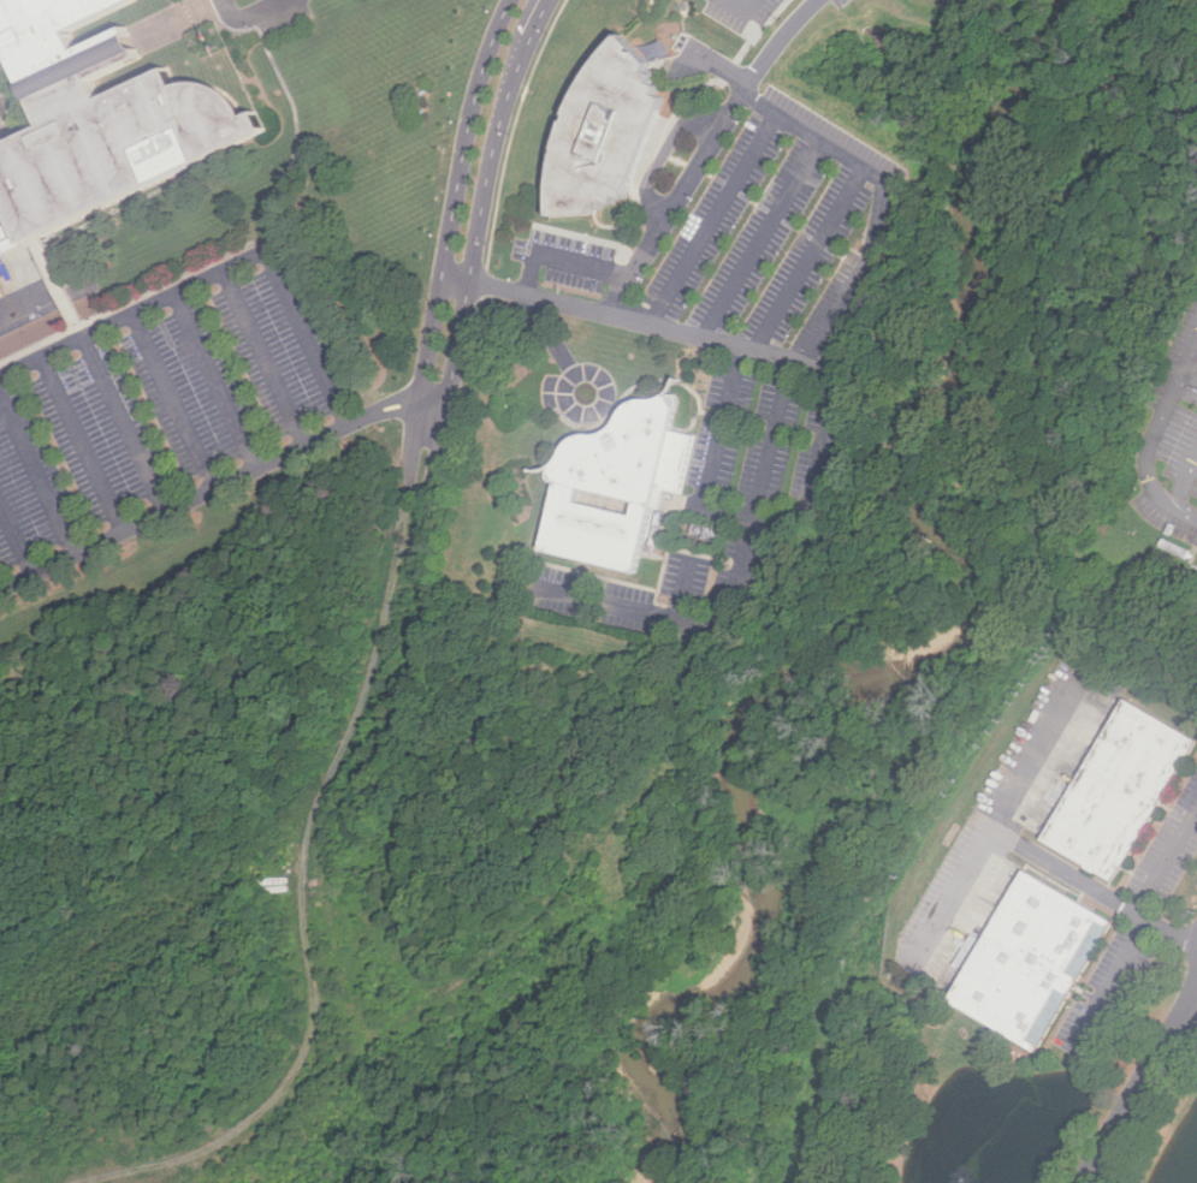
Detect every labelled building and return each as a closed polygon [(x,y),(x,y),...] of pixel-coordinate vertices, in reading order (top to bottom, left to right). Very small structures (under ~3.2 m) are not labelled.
[(36,240),(268,131),(257,111),(243,119),(236,106),(230,97),(221,91),(208,87),(198,84),(186,84),(177,85),(167,69),(96,101),(87,83),(138,59),(131,43),(125,29),(73,53),(64,34),(133,0),(0,0),(0,64),(7,60),(23,94),(40,130),(4,145),(1,141),(0,141),(0,258),(36,240)] [(588,216),(547,218),(547,183),(553,148),(562,123),(564,124),(567,117),(564,117),(574,95),(585,76),(603,52),(618,36),(646,64),(644,72),(652,76),(648,84),(657,88),(653,96),(662,100),(624,200),(615,198),(612,206),(604,202),(600,210),(592,208),(588,216)] [(539,552),(636,576),(653,509),(660,510),(665,489),(682,494),(694,438),(671,433),(677,408),(680,404),(679,399),(677,397),(674,396),(670,396),(675,390),(677,385),(679,380),(676,380),(672,390),(669,393),(665,396),(660,399),(656,400),(651,402),(645,402),(640,402),(633,404),(627,406),(622,411),(618,418),(616,424),(611,430),(606,434),(600,436),(594,438),(587,436),(581,436),(574,439),(568,444),(564,448),(561,454),(557,460),(552,465),(547,469),(541,471),(537,472),(533,471),(528,471),(527,474),(533,475),(537,475),(541,474),(546,472),(545,477),(546,481),(547,483),(556,485),(539,552)] [(1126,873),(1196,752),(1196,735),(1132,697),(1054,830),(1126,873)] [(961,988),(1051,1044),(1127,917),(1037,863),(961,988)]
